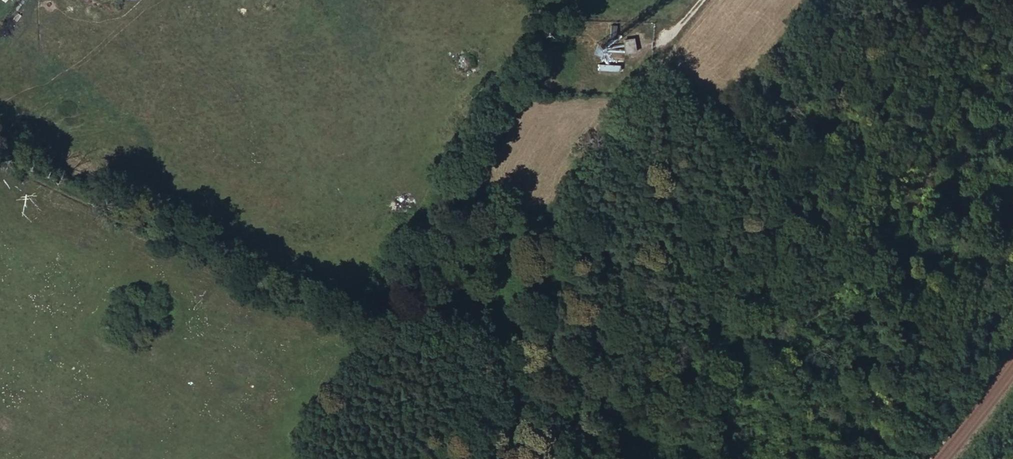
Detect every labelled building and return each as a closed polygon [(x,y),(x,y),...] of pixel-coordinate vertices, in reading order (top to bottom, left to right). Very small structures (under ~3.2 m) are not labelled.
[(622,38),(626,52),(637,48),(633,36),(622,38)]
